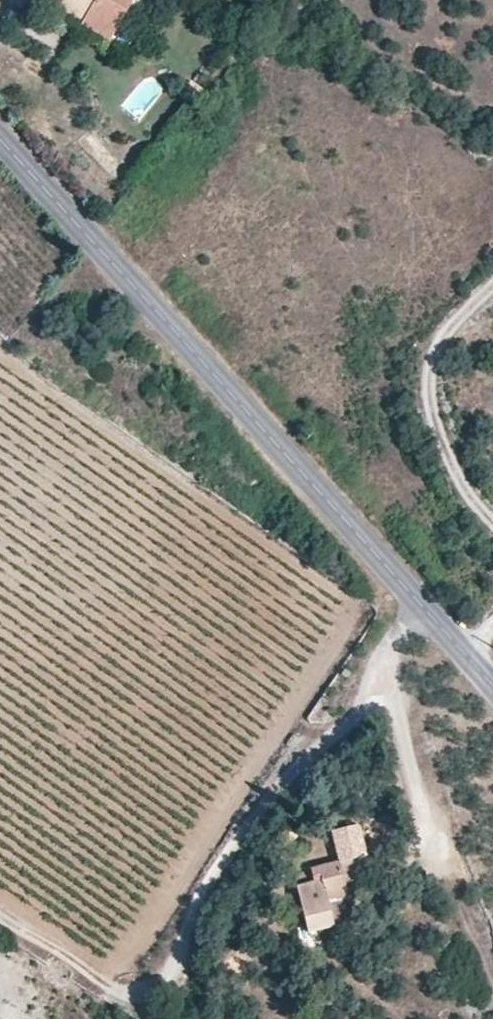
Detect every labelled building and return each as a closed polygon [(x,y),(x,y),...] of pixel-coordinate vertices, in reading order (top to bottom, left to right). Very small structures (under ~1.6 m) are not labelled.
[(53,5),(111,40),(135,0),(56,0),(53,5)] [(354,921),(347,893),(358,890),(350,859),(294,875),(310,933),(335,926),(354,921)]
